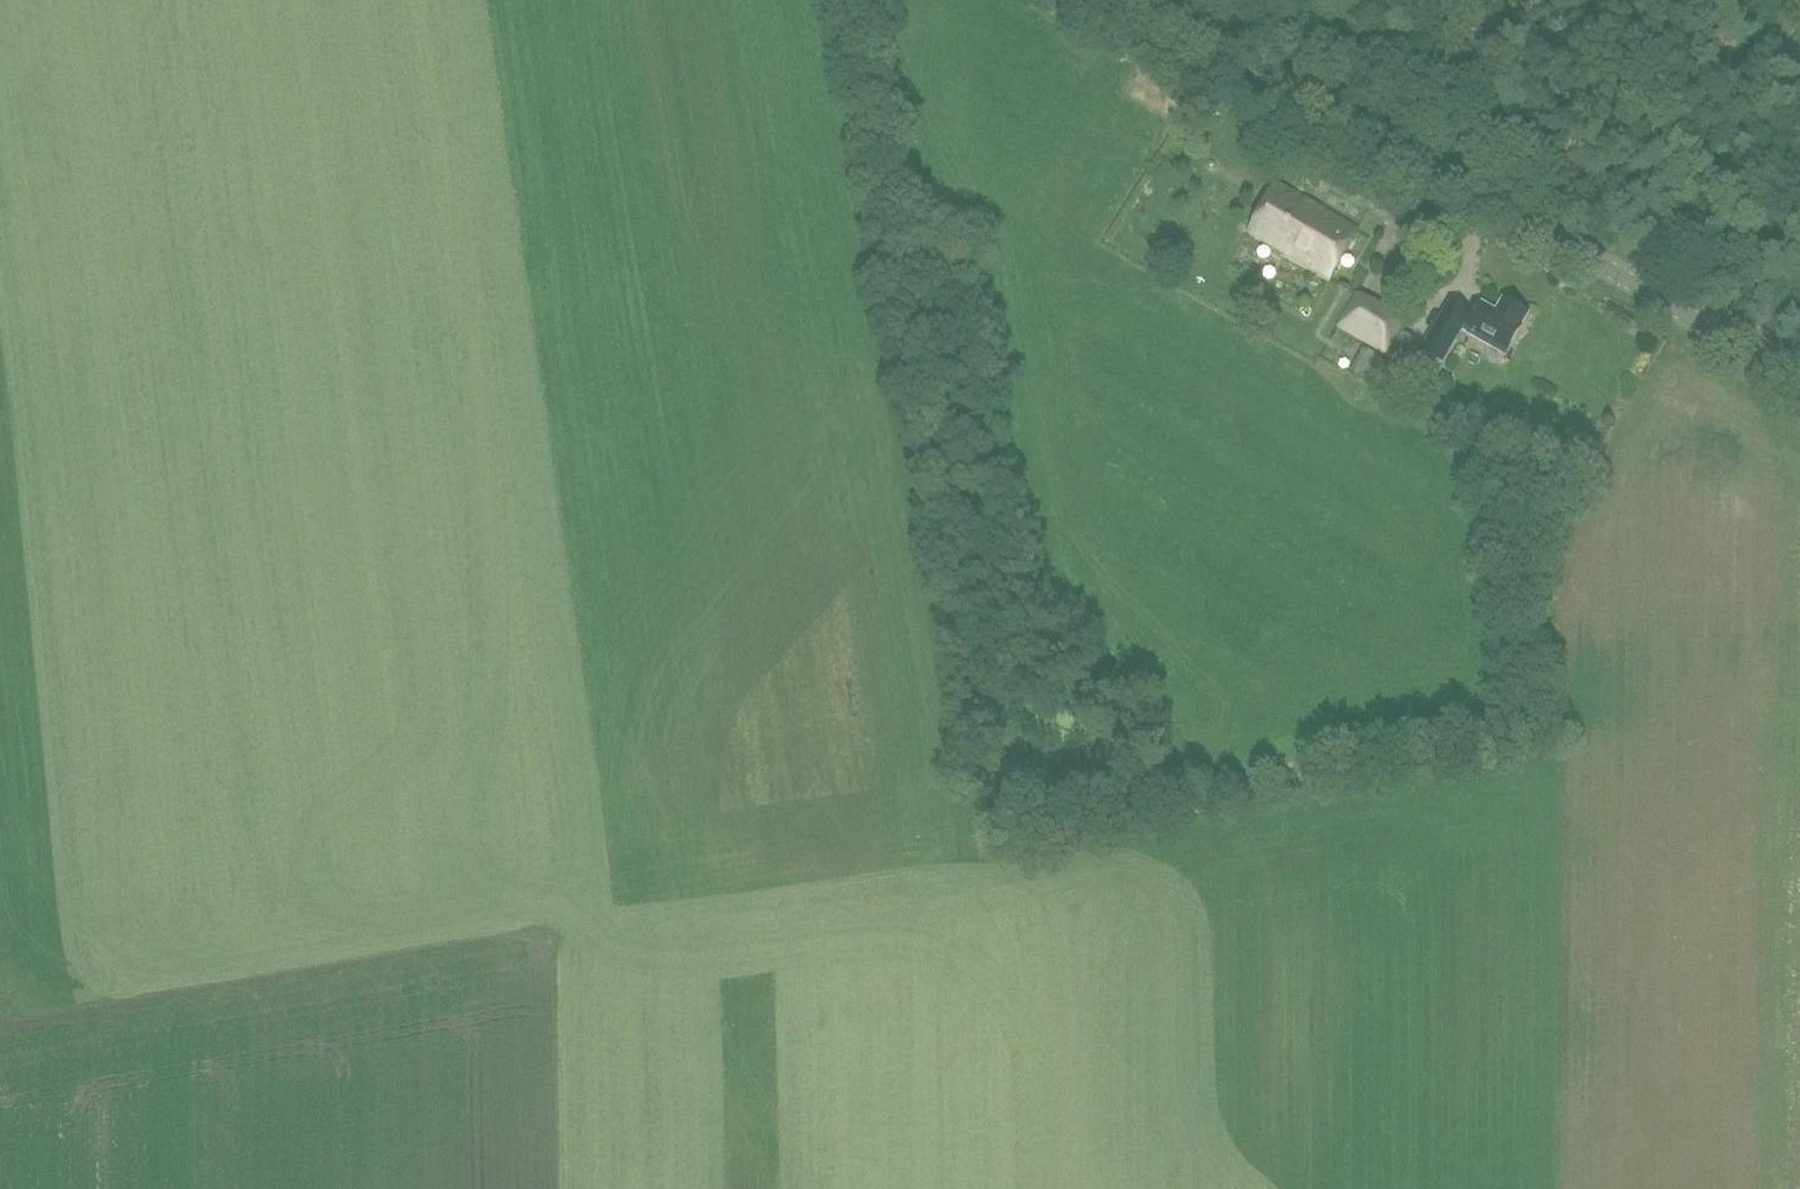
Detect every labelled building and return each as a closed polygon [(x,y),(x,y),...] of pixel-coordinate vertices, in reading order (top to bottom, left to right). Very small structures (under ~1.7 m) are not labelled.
[(1248,232),(1330,279),(1358,231),(1276,184),(1248,232)] [(1405,320),(1360,294),(1340,329),(1384,355),(1405,320)] [(1508,351),(1521,327),(1528,314),(1504,300),(1497,313),(1483,305),(1476,316),(1450,301),(1421,351),(1443,363),(1462,330),(1488,346),(1491,341),(1508,351)] [(1402,336),(1387,362),(1388,363),(1387,365),(1398,371),(1414,343),(1402,336)] [(1388,363),(1387,362),(1381,359),(1382,356),(1364,346),(1350,371),(1375,385),(1387,365),(1388,363)]
